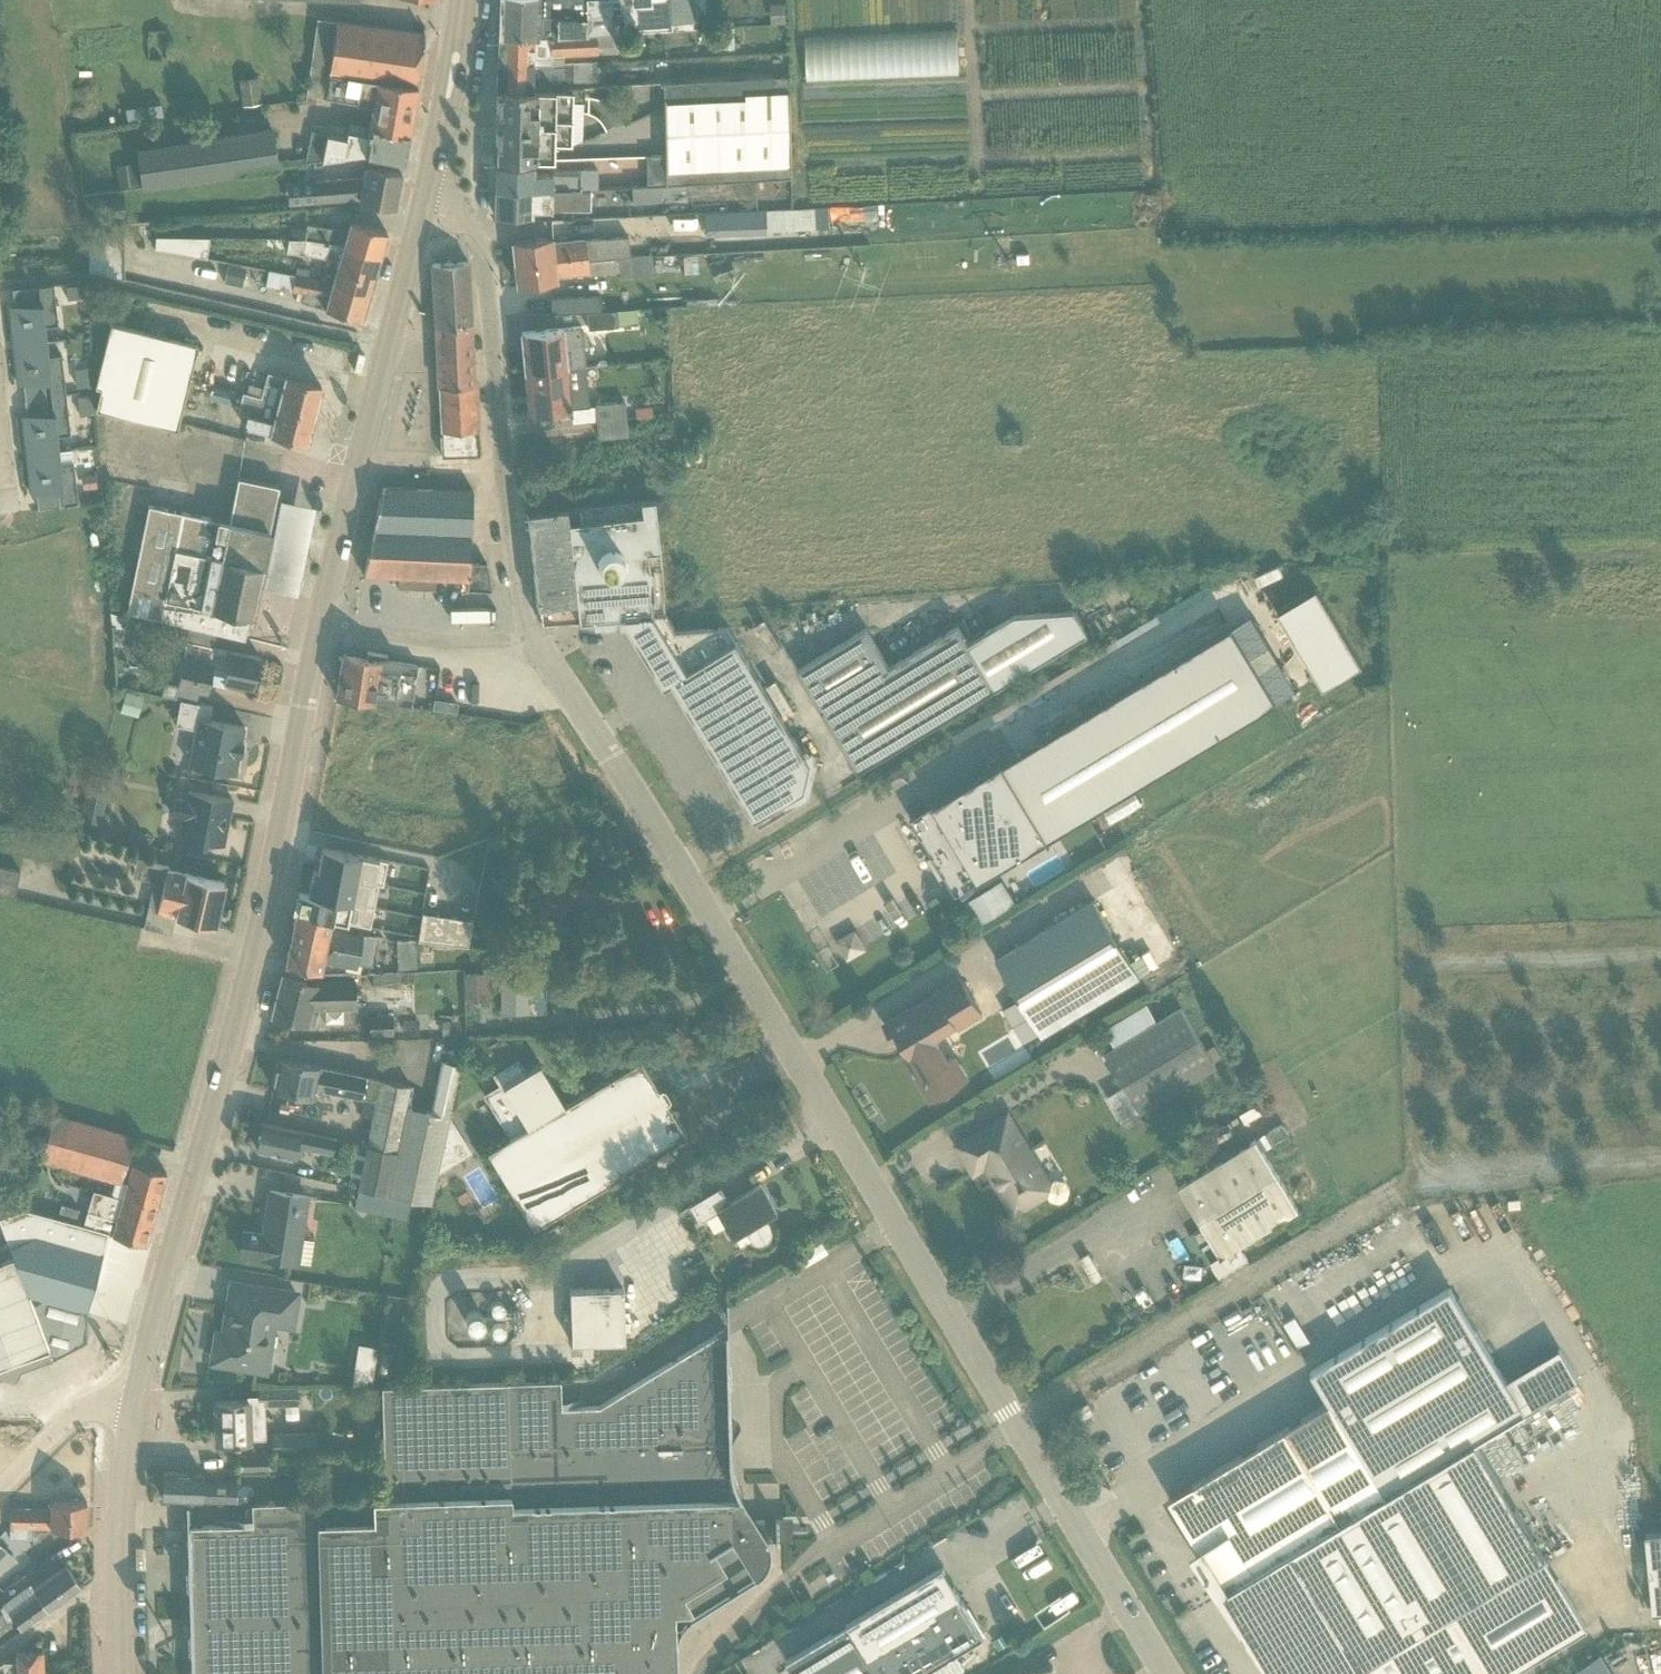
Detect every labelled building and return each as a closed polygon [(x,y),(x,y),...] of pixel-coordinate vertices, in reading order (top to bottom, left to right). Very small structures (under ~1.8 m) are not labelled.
[(497,37),(537,38),(624,33),(692,29),(692,19),(671,20),(670,0),(498,0),(497,37)] [(771,24),(786,23),(784,3),(770,4),(771,24)] [(300,30),(314,30),(314,15),(300,14),(300,30)] [(304,97),(309,98),(323,100),(327,74),(335,21),(316,18),(304,97)] [(335,21),(327,74),(416,87),(424,33),(355,24),(335,21)] [(734,29),(723,29),(723,49),(734,49),(734,29)] [(956,31),(806,38),(807,79),(958,74),(956,31)] [(537,38),(497,37),(496,63),(548,64),(548,67),(563,68),(562,64),(563,56),(625,53),(624,33),(537,38)] [(548,64),(496,63),(496,90),(532,90),(532,80),(562,81),(597,81),(596,62),(562,64),(563,68),(548,67),(548,64)] [(240,73),(222,75),(225,103),(243,101),(240,73)] [(792,178),(789,76),(663,83),(664,155),(665,186),(668,185),(695,184),(792,178)] [(411,113),(416,87),(360,79),(358,94),(372,96),(371,107),(370,110),(411,117),(411,113)] [(532,90),(496,90),(495,159),(553,160),(553,147),(571,147),(571,145),(572,101),(582,101),(583,101),(583,87),(566,88),(566,91),(532,90)] [(141,98),(110,106),(113,120),(145,113),(141,98)] [(582,101),(572,101),(571,145),(581,141),(582,101)] [(304,163),(308,162),(368,154),(403,160),(408,133),(411,117),(370,110),(366,133),(350,130),(349,137),(310,130),(304,163)] [(152,147),(138,149),(144,187),(280,166),(274,128),(152,147)] [(660,186),(665,186),(664,155),(646,156),(646,177),(630,178),(631,188),(660,186)] [(613,168),(642,167),(642,157),(614,158),(613,168)] [(533,165),(494,164),(494,189),(589,191),(597,190),(598,169),(579,169),(579,174),(533,173),(533,165)] [(362,198),(372,200),(394,205),(400,173),(368,167),(366,178),(315,181),(316,201),(362,198)] [(695,196),(695,184),(668,185),(668,197),(695,196)] [(661,202),(660,186),(631,188),(632,203),(661,202)] [(589,191),(494,189),(494,215),(532,216),(532,210),(589,210),(589,191)] [(124,194),(98,195),(99,219),(126,217),(124,194)] [(878,220),(908,220),(907,194),(877,194),(878,220)] [(844,216),(868,215),(868,203),(844,204),(844,216)] [(765,210),(716,213),(717,237),(739,236),(739,238),(767,236),(765,210)] [(0,212),(0,229),(8,228),(6,212),(0,212)] [(342,245),(379,256),(386,232),(349,221),(345,230),(306,225),(305,229),(290,227),(288,239),(342,245)] [(511,242),(514,264),(586,258),(629,257),(628,237),(584,240),(584,239),(552,242),(552,237),(511,242)] [(332,282),(368,294),(379,256),(342,245),(288,239),(259,239),(259,249),(286,250),(286,252),(338,260),(332,282)] [(586,258),(514,264),(516,286),(557,282),(557,278),(588,274),(588,276),(618,273),(618,277),(655,276),(654,256),(629,257),(586,258)] [(730,258),(710,266),(716,282),(737,275),(730,258)] [(473,385),(467,262),(431,264),(438,388),(473,385)] [(360,319),(368,294),(332,282),(259,269),(256,281),(265,283),(265,286),(297,292),(295,300),(360,319)] [(238,284),(220,280),(216,299),(234,303),(238,284)] [(67,299),(84,297),(84,293),(89,293),(88,286),(84,287),(84,284),(66,287),(67,299)] [(8,306),(13,345),(46,341),(44,327),(58,325),(53,285),(37,287),(39,303),(34,303),(14,305),(8,306)] [(33,287),(12,290),(14,305),(34,303),(33,287)] [(600,296),(550,298),(550,314),(586,312),(601,312),(600,296)] [(636,310),(601,312),(586,312),(587,330),(617,327),(617,326),(636,324),(636,310)] [(196,346),(110,324),(94,387),(100,389),(95,410),(176,430),(196,346)] [(521,333),(525,373),(584,367),(580,327),(521,333)] [(47,381),(49,396),(65,395),(61,355),(47,356),(46,341),(13,345),(17,384),(23,384),(43,381),(47,381)] [(584,367),(525,373),(529,413),(588,407),(584,367)] [(87,368),(73,370),(75,388),(89,386),(87,368)] [(259,400),(312,414),(320,386),(266,372),(260,397),(259,400)] [(23,384),(24,399),(45,397),(43,381),(23,384)] [(473,385),(438,388),(441,458),(479,456),(475,385),(473,385)] [(210,399),(227,403),(230,391),(214,387),(210,399)] [(312,414),(259,400),(260,397),(242,392),(236,413),(246,416),(243,426),(305,442),(312,414)] [(21,415),(25,455),(63,450),(61,436),(70,435),(65,395),(49,396),(51,412),(47,412),(26,415),(21,415)] [(45,397),(24,399),(26,415),(47,412),(45,397)] [(80,415),(92,414),(90,397),(78,398),(80,415)] [(625,402),(595,405),(596,422),(626,419),(625,402)] [(626,419),(596,422),(598,439),(628,436),(626,419)] [(62,506),(78,504),(73,464),(65,465),(63,450),(25,455),(30,494),(35,493),(56,491),(60,490),(62,506)] [(147,505),(125,611),(146,616),(149,617),(216,632),(244,639),(248,617),(250,618),(277,487),(237,478),(228,522),(147,505)] [(472,490),(382,484),(363,575),(397,577),(435,579),(467,580),(466,590),(490,591),(486,563),(469,563),(472,490)] [(56,491),(35,493),(37,509),(58,506),(56,491)] [(314,504),(279,497),(261,586),(296,593),(314,504)] [(622,616),(665,615),(654,499),(526,513),(536,607),(539,607),(540,624),(593,619),(622,616)] [(435,579),(397,577),(397,588),(434,590),(435,579)] [(142,633),(146,616),(125,611),(124,616),(110,612),(112,626),(142,633)] [(865,629),(797,670),(858,771),(1087,634),(1073,611),(1014,615),(968,643),(957,626),(888,667),(865,629)] [(665,615),(622,616),(629,628),(665,686),(672,682),(755,818),(804,788),(810,764),(781,714),(791,707),(775,680),(764,687),(729,628),(676,632),(665,615)] [(580,631),(629,628),(622,616),(593,619),(593,624),(580,625),(580,631)] [(206,693),(208,685),(224,688),(226,682),(252,688),(259,657),(227,651),(226,658),(211,655),(216,632),(149,617),(147,627),(185,636),(176,685),(163,683),(161,697),(179,700),(195,704),(198,691),(206,693)] [(771,652),(781,646),(764,618),(755,624),(771,652)] [(1001,760),(907,817),(975,927),(1013,903),(994,872),(1046,840),(1046,839),(1275,697),(1228,622),(1002,761),(1001,760)] [(342,654),(335,695),(403,706),(410,707),(417,666),(386,661),(387,655),(367,651),(366,653),(367,653),(366,657),(342,654)] [(140,695),(123,691),(118,710),(134,715),(140,695)] [(195,729),(188,764),(235,773),(238,754),(240,755),(242,741),(241,741),(243,727),(208,721),(211,707),(195,704),(179,700),(174,726),(195,729)] [(433,710),(456,712),(456,704),(434,701),(433,710)] [(86,785),(80,821),(100,824),(106,789),(86,785)] [(181,818),(177,840),(203,845),(204,841),(223,844),(232,799),(186,791),(184,800),(174,797),(171,815),(181,818)] [(315,868),(380,881),(384,860),(320,847),(315,868)] [(152,882),(143,927),(170,934),(174,917),(197,922),(196,924),(210,927),(210,924),(213,925),(223,882),(167,870),(168,865),(149,861),(145,880),(152,882)] [(13,898),(19,872),(0,868),(0,895),(13,898)] [(311,889),(373,902),(375,903),(380,881),(315,868),(311,889)] [(295,911),(331,919),(346,922),(349,903),(299,893),(295,911)] [(994,958),(1042,1037),(1139,978),(1092,900),(994,958)] [(360,947),(375,950),(377,938),(363,935),(363,934),(329,927),(331,919),(295,911),(290,937),(359,952),(360,947)] [(290,937),(284,963),(321,970),(322,962),(345,967),(344,971),(359,974),(360,965),(371,967),(375,950),(360,947),(359,952),(290,937)] [(412,942),(396,942),(396,968),(413,967),(412,942)] [(399,984),(414,983),(413,973),(372,974),(372,990),(399,989),(399,984)] [(488,973),(464,974),(464,1001),(488,1001),(488,973)] [(315,985),(281,976),(281,978),(272,1013),(271,1015),(309,1024),(312,1011),(356,1011),(355,981),(317,981),(315,985)] [(545,976),(499,976),(500,1014),(545,1014),(545,976)] [(960,977),(883,1024),(893,1040),(901,1042),(921,1075),(916,1078),(930,1101),(968,1077),(955,1055),(949,1059),(938,1041),(939,1036),(955,1026),(958,1031),(984,1015),(960,977)] [(1139,1112),(1141,1114),(1216,1068),(1213,1063),(1221,1058),(1213,1045),(1205,1050),(1179,1008),(1156,1021),(1146,1003),(1102,1029),(1113,1047),(1104,1053),(1124,1085),(1105,1097),(1121,1123),(1139,1112)] [(367,1017),(368,1036),(393,1036),(392,1016),(367,1017)] [(441,1034),(459,1033),(458,1020),(441,1020),(441,1034)] [(374,1101),(365,1145),(396,1151),(405,1108),(410,1085),(278,1058),(271,1088),(314,1096),(315,1090),(361,1099),(374,1101)] [(486,1151),(532,1227),(685,1135),(665,1102),(668,1100),(668,1097),(663,1088),(660,1087),(657,1089),(639,1059),(563,1104),(538,1064),(525,1072),(517,1059),(491,1075),(498,1085),(482,1094),(508,1137),(486,1151)] [(442,1061),(431,1114),(405,1108),(396,1151),(365,1145),(356,1188),(430,1205),(437,1173),(449,1117),(460,1065),(442,1061)] [(1013,1213),(1046,1194),(1050,1200),(1059,1203),(1067,1199),(1069,1189),(1065,1182),(1055,1179),(1052,1181),(1010,1112),(956,1144),(973,1173),(984,1166),(1013,1213)] [(133,1138),(112,1132),(52,1115),(40,1158),(115,1179),(121,1180),(133,1138)] [(449,1117),(437,1173),(471,1153),(449,1117)] [(334,1139),(261,1123),(255,1148),(295,1157),(297,1147),(330,1154),(334,1139)] [(1281,1124),(1178,1187),(1220,1257),(1209,1263),(1219,1278),(1247,1260),(1239,1246),(1243,1243),(1249,1251),(1271,1238),(1266,1230),(1282,1220),(1290,1234),(1306,1223),(1261,1151),(1288,1135),(1281,1124)] [(1148,1163),(1084,1196),(1092,1213),(1157,1180),(1148,1163)] [(115,1179),(110,1195),(122,1199),(124,1194),(157,1204),(166,1173),(132,1164),(127,1182),(121,1180),(115,1179)] [(719,1188),(688,1206),(698,1222),(715,1212),(730,1235),(741,1229),(748,1240),(750,1242),(751,1243),(754,1244),(756,1245),(758,1245),(760,1245),(762,1244),(764,1244),(766,1242),(767,1240),(770,1238),(758,1219),(774,1209),(760,1184),(728,1204),(719,1188)] [(122,1199),(110,1195),(93,1190),(83,1224),(107,1231),(146,1242),(157,1204),(124,1194),(122,1199)] [(303,1238),(309,1197),(269,1191),(262,1235),(243,1231),(239,1254),(310,1265),(313,1239),(303,1238)] [(357,1193),(349,1201),(365,1216),(373,1208),(357,1193)] [(60,1204),(57,1216),(74,1221),(78,1209),(60,1204)] [(14,1257),(0,1262),(0,1376),(1,1376),(13,1381),(19,1369),(51,1358),(84,1341),(85,1336),(85,1311),(91,1291),(93,1282),(96,1272),(107,1231),(83,1224),(27,1209),(1,1218),(14,1257)] [(558,1224),(542,1234),(550,1247),(566,1237),(558,1224)] [(821,1242),(800,1255),(804,1266),(825,1252),(821,1242)] [(1094,1258),(1082,1266),(1089,1279),(1102,1271),(1094,1258)] [(212,1361),(269,1370),(275,1327),(294,1330),(300,1294),(231,1283),(227,1308),(232,1309),(227,1336),(217,1334),(212,1361)] [(1225,1590),(1275,1673),(1474,1673),(1483,1669),(1487,1673),(1510,1673),(1587,1627),(1543,1555),(1475,1441),(1578,1379),(1559,1348),(1506,1381),(1449,1287),(1310,1371),(1329,1402),(1169,1498),(1225,1590)] [(622,1289),(569,1291),(571,1344),(623,1342),(622,1289)] [(1243,1295),(1252,1314),(1261,1310),(1252,1291),(1243,1295)] [(490,1309),(491,1313),(494,1315),(498,1315),(501,1314),(503,1311),(504,1307),(502,1304),(499,1302),(496,1301),(492,1303),(490,1306),(490,1309)] [(1285,1308),(1274,1314),(1288,1339),(1299,1333),(1285,1308)] [(470,1312),(467,1315),(465,1318),(465,1322),(466,1326),(469,1328),(473,1329),(477,1329),(480,1326),(482,1322),(482,1318),(481,1315),(478,1312),(474,1311),(470,1312)] [(491,1332),(492,1335),(495,1338),(499,1338),(502,1336),(504,1333),(505,1330),(503,1326),(500,1324),(497,1324),(493,1326),(491,1328),(491,1332)] [(185,1525),(190,1673),(677,1673),(677,1665),(676,1656),(675,1647),(675,1638),(678,1630),(683,1622),(689,1616),(739,1584),(747,1582),(754,1578),(760,1572),(765,1564),(767,1556),(768,1548),(768,1544),(767,1539),(766,1535),(764,1532),(762,1528),(759,1525),(756,1522),(754,1519),(752,1517),(747,1511),(744,1504),(740,1498),(737,1491),(734,1484),(729,1460),(729,1434),(726,1328),(598,1406),(560,1407),(559,1380),(465,1384),(379,1387),(380,1423),(381,1450),(383,1497),(273,1501),(251,1502),(251,1523),(185,1525)] [(351,1384),(370,1384),(376,1347),(358,1343),(351,1384)] [(236,1400),(214,1400),(216,1441),(233,1440),(233,1442),(238,1442),(238,1440),(265,1439),(264,1405),(297,1404),(297,1386),(259,1387),(259,1396),(248,1396),(248,1399),(236,1400)] [(1087,1403),(1067,1415),(1073,1425),(1093,1413),(1087,1403)] [(380,1423),(355,1423),(357,1451),(381,1450),(380,1423)] [(271,1432),(271,1453),(316,1452),(315,1432),(271,1432)] [(272,1469),(271,1453),(236,1453),(236,1470),(272,1469)] [(161,1497),(235,1500),(247,1501),(251,1497),(253,1493),(252,1487),(249,1483),(201,1481),(201,1473),(162,1471),(161,1497)] [(9,1509),(9,1539),(27,1539),(27,1528),(49,1528),(49,1527),(85,1528),(85,1501),(50,1501),(50,1510),(9,1509)] [(792,1519),(754,1519),(756,1522),(759,1525),(762,1528),(764,1532),(766,1535),(767,1539),(768,1544),(793,1544),(792,1519)] [(1652,1612),(1660,1612),(1660,1532),(1645,1533),(1652,1612)] [(14,1558),(0,1544),(0,1573),(14,1558)] [(32,1589),(37,1594),(9,1615),(20,1630),(80,1586),(65,1565),(32,1589)] [(785,1661),(793,1673),(921,1673),(983,1637),(942,1568),(785,1661)] [(12,1626),(7,1619),(5,1620),(0,1612),(0,1635),(12,1626)] [(42,1652),(16,1652),(16,1662),(2,1662),(0,1664),(0,1673),(43,1673),(42,1652)] [(1599,1653),(1576,1667),(1581,1673),(1612,1673),(1599,1653)]
